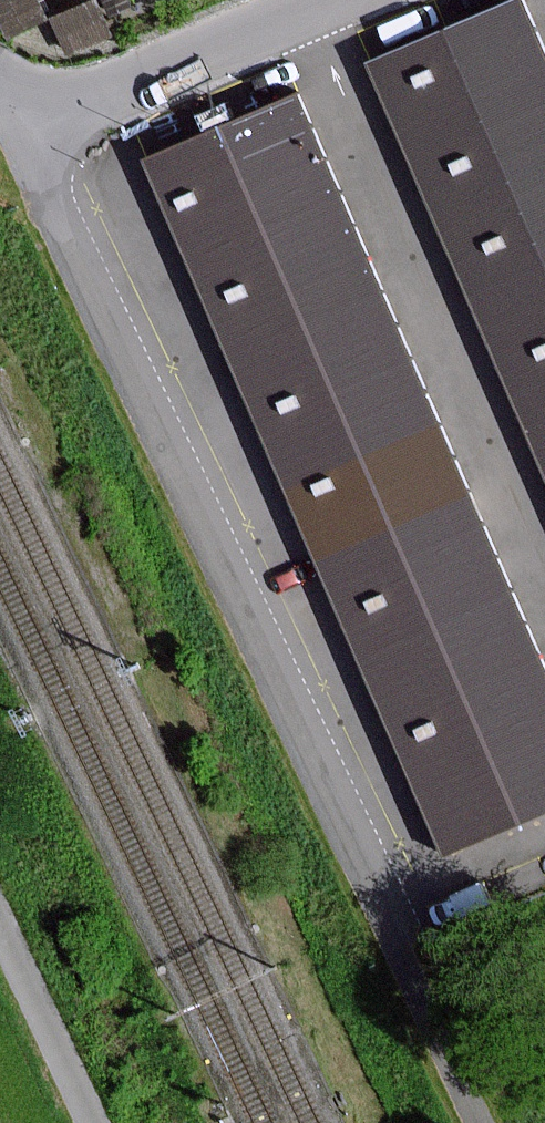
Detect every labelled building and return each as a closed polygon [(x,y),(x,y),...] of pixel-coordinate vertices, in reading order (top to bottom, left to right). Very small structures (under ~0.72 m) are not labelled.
[(514,6),(372,67),(544,467),(544,77),(514,6)] [(295,106),(155,166),(448,849),(544,808),(544,687),(295,106)]
